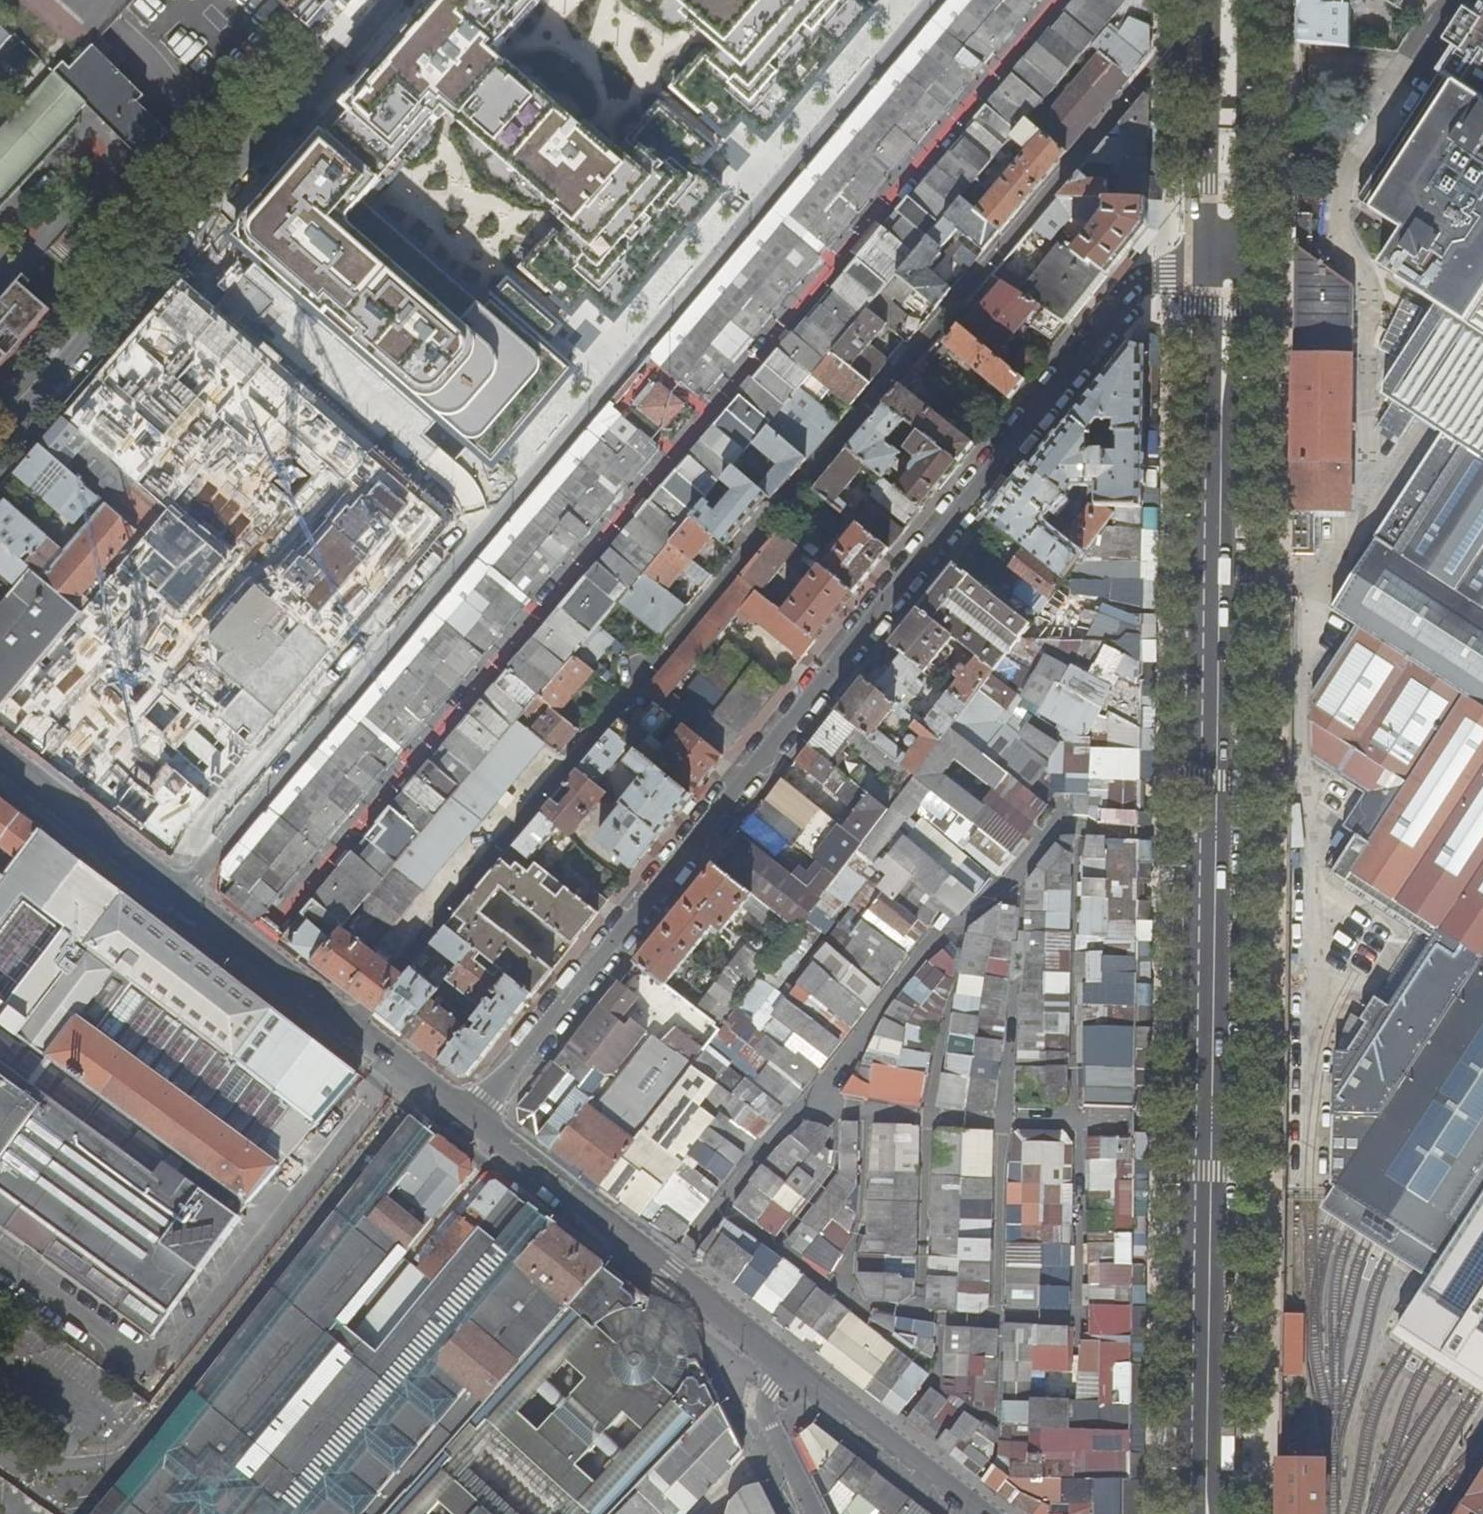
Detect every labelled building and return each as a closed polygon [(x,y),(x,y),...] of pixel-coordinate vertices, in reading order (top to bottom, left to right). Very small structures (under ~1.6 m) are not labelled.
[(443,116),(561,220),(522,263),(571,307),(589,287),(619,313),(728,190),(703,168),(716,153),(661,104),(619,151),(503,48),(545,0),(435,0),(227,233),(491,465),(578,367),(548,340),(562,324),(507,276),(467,321),(352,219),(443,116)] [(319,38),(352,0),(276,0),(319,38)] [(631,529),(283,940),(314,964),(349,923),(364,905),(374,892),(395,868),(416,843),(476,774),(520,721),(524,716),(540,698),(555,680),(572,661),(576,655),(600,627),(609,617),(621,602),(646,574),(651,567),(671,543),(686,526),(693,518),(708,501),(725,480),(736,467),(755,444),(770,427),(801,390),(805,385),(814,375),(815,373),(834,351),(870,309),(883,293),(889,285),(898,275),(914,256),(963,199),(969,192),(987,170),(1014,138),(1028,121),(1040,107),(1084,56),(1086,54),(1093,45),(1131,0),(1079,0),(631,529)] [(715,43),(672,91),(730,141),(750,118),(769,135),(879,10),(867,0),(666,0),(715,43)] [(978,0),(956,0),(782,206),(795,217),(978,0)] [(795,217),(813,232),(831,247),(1039,0),(978,0),(795,217)] [(1151,0),(1131,0),(1093,45),(1098,50),(1103,54),(1130,77),(1151,52),(1150,14),(1151,0)] [(1301,41),(1349,46),(1351,7),(1345,6),(1346,0),(1301,0),(1301,41)] [(1362,203),(1402,230),(1381,263),(1437,301),(1418,330),(1384,383),(1384,391),(1444,430),(1377,537),(1378,538),(1332,611),(1357,626),(1313,697),(1311,760),(1365,795),(1327,864),(1434,933),(1387,1006),(1375,998),(1362,1018),(1367,1023),(1349,1050),(1333,1050),(1332,1185),(1337,1188),(1320,1212),(1334,1221),(1351,1232),(1367,1242),(1390,1257),(1396,1261),(1400,1256),(1427,1273),(1392,1330),(1411,1342),(1434,1357),(1457,1372),(1481,1387),(1482,1388),(1482,23),(1362,203)] [(0,25),(0,49),(3,52),(15,41),(0,25)] [(1089,61),(1098,50),(1093,45),(1086,54),(1084,56),(1089,61)] [(1058,122),(1040,107),(1028,121),(1066,153),(1130,77),(1103,54),(1056,109),(1064,115),(1058,122)] [(89,56),(67,80),(97,109),(119,84),(89,56)] [(67,80),(57,70),(0,132),(0,200),(80,112),(85,117),(91,110),(94,113),(97,109),(67,80)] [(143,106),(119,84),(97,109),(94,113),(91,110),(85,117),(143,171),(157,156),(162,161),(173,150),(167,145),(169,142),(136,113),(143,106)] [(1090,182),(1080,173),(1058,199),(1149,201),(1151,97),(1145,95),(1088,163),(1117,165),(1116,172),(1122,173),(1122,182),(1110,180),(1111,182),(1090,182)] [(992,174),(987,170),(969,192),(963,199),(1001,231),(1066,153),(1028,121),(1014,138),(1029,151),(993,193),(985,186),(988,183),(986,181),(992,174)] [(957,227),(985,251),(1001,231),(963,199),(914,256),(898,275),(906,282),(909,284),(936,308),(950,292),(952,289),(935,273),(923,273),(941,252),(938,249),(957,227)] [(1149,227),(1149,201),(1058,199),(1032,231),(1058,244),(1059,243),(1072,254),(1073,252),(1090,265),(1092,263),(1110,277),(1149,227)] [(804,243),(813,232),(795,217),(782,206),(777,202),(768,212),(775,218),(788,229),(804,243)] [(1311,210),(1298,210),(1297,244),(1311,254),(1311,210)] [(788,229),(775,218),(658,355),(670,365),(788,229)] [(1099,223),(1091,218),(1088,222),(1093,226),(1090,229),(1091,230),(1093,232),(1099,223)] [(804,243),(788,229),(670,365),(705,396),(822,258),(804,243)] [(1058,244),(1020,294),(1040,307),(1065,323),(1070,326),(1110,277),(1092,263),(1090,265),(1073,252),(1072,254),(1059,242),(1058,244)] [(951,257),(968,270),(979,257),(962,243),(951,257)] [(1350,511),(1353,283),(1311,254),(1297,244),(1293,510),(1309,510),(1350,511)] [(898,292),(906,282),(898,275),(889,285),(898,292)] [(898,298),(925,321),(936,308),(909,284),(898,298)] [(1053,338),(1065,323),(1040,307),(1038,309),(1000,286),(963,328),(998,357),(1021,329),(1034,330),(1053,338)] [(921,326),(883,293),(870,309),(887,324),(902,336),(908,341),(921,326)] [(869,346),(887,324),(870,309),(834,351),(852,366),(869,346)] [(944,344),(1011,400),(1026,380),(998,357),(963,328),(961,325),(944,344)] [(896,343),(901,346),(903,347),(908,341),(902,336),(896,343)] [(1119,423),(1118,433),(1146,433),(1147,348),(1132,344),(1073,419),(1092,434),(1095,434),(1100,423),(1119,423)] [(888,362),(869,346),(852,366),(871,382),(888,362)] [(814,375),(851,406),(871,382),(852,366),(834,351),(815,373),(814,375)] [(929,363),(924,359),(917,367),(923,371),(929,363)] [(646,380),(642,377),(616,407),(620,411),(646,380)] [(661,387),(656,383),(638,404),(665,428),(684,405),(681,402),(683,400),(670,389),(668,391),(662,386),(661,387)] [(811,391),(805,385),(801,390),(807,395),(811,391)] [(975,445),(902,385),(885,404),(909,424),(921,433),(959,464),(975,445)] [(839,421),(807,395),(801,390),(770,427),(807,459),(839,421)] [(905,429),(909,424),(885,404),(848,450),(873,470),(878,474),(885,479),(903,456),(887,443),(901,426),(905,429)] [(1390,435),(1399,417),(1384,409),(1374,427),(1390,435)] [(486,559),(497,569),(567,487),(625,420),(613,410),(486,559)] [(173,509),(135,477),(65,418),(41,447),(104,501),(109,505),(140,532),(148,538),(156,528),(173,509)] [(1095,449),(1095,434),(1092,434),(1073,419),(1032,469),(1070,497),(1093,504),(1099,506),(1105,507),(1126,507),(1144,508),(1146,433),(1118,433),(1117,448),(1114,451),(1096,452),(1095,449)] [(660,450),(625,420),(567,487),(497,569),(533,599),(660,450)] [(1100,423),(1095,434),(1118,433),(1119,423),(1100,423)] [(751,479),(736,467),(725,480),(735,488),(732,492),(736,495),(719,516),(709,508),(713,504),(708,501),(693,518),(715,536),(727,546),(768,497),(772,500),(807,459),(770,427),(755,444),(780,465),(761,488),(756,483),(759,480),(753,476),(751,479)] [(913,475),(900,492),(923,510),(959,464),(921,433),(907,449),(916,457),(917,462),(912,469),(911,473),(913,475)] [(1117,448),(1118,433),(1095,434),(1095,449),(1096,452),(1114,451),(1117,448)] [(92,515),(104,501),(41,447),(17,474),(76,525),(88,511),(92,515)] [(868,475),(873,470),(848,450),(814,490),(860,527),(890,551),(905,532),(868,503),(859,514),(839,498),(862,470),(868,475)] [(1054,517),(1070,497),(1032,469),(992,520),(1016,539),(1066,579),(1080,562),(1039,529),(1040,524),(1049,513),(1054,517)] [(872,496),(910,526),(923,510),(900,492),(885,479),(878,474),(869,486),(875,490),(872,496)] [(0,495),(0,539),(41,575),(63,549),(0,495)] [(1073,538),(1089,550),(1116,514),(1105,507),(1099,506),(1093,504),(1078,523),(1073,538)] [(77,605),(140,532),(109,505),(46,579),(77,605)] [(1143,581),(1144,508),(1126,507),(1105,507),(1116,514),(1089,550),(1080,562),(1066,579),(1066,580),(1143,581)] [(1309,510),(1293,510),(1292,546),(1309,547),(1309,510)] [(693,561),(715,536),(693,518),(686,526),(671,543),(693,561)] [(833,561),(826,570),(827,571),(856,594),(890,551),(860,527),(837,555),(833,552),(829,558),(833,561)] [(762,587),(796,546),(779,532),(740,578),(758,592),(770,602),(774,597),(762,587)] [(0,606),(0,712),(58,644),(62,639),(75,623),(85,612),(77,605),(46,579),(41,575),(0,539),(0,572),(16,585),(0,606)] [(995,571),(968,549),(956,564),(1032,624),(1036,619),(1066,580),(1066,579),(1016,539),(1007,549),(1018,557),(1010,566),(1024,577),(1019,582),(1024,587),(1029,581),(1045,594),(1034,608),(992,575),(995,571)] [(683,573),(693,561),(671,543),(651,567),(646,574),(667,591),(683,573)] [(814,569),(818,564),(808,556),(804,561),(814,569)] [(683,573),(702,588),(712,577),(706,572),(693,561),(683,573)] [(959,592),(1020,640),(1020,639),(1032,624),(956,564),(919,610),(954,638),(979,658),(996,672),(999,668),(1008,656),(947,608),(959,592)] [(711,567),(706,572),(712,577),(716,571),(711,567)] [(784,605),(780,610),(818,642),(856,594),(827,571),(826,570),(822,567),(788,608),(784,605)] [(426,653),(488,580),(477,570),(359,707),(371,717),(426,653)] [(621,602),(661,636),(686,607),(667,591),(646,574),(621,602)] [(743,610),(758,592),(740,578),(645,692),(674,716),(686,726),(725,757),(782,687),(757,667),(727,643),(686,691),(691,694),(685,702),(674,693),(739,614),(752,625),(758,621),(743,610)] [(524,610),(488,580),(426,653),(371,717),(407,747),(415,737),(524,610)] [(1142,641),(1143,581),(1066,580),(1036,619),(1032,624),(1020,639),(1142,641)] [(761,624),(775,606),(770,602),(758,592),(743,610),(758,621),(761,624)] [(794,658),(801,663),(818,642),(780,610),(775,606),(761,624),(797,654),(794,658)] [(943,652),(954,638),(919,610),(891,646),(902,655),(926,673),(943,652)] [(627,649),(600,627),(576,655),(596,671),(604,678),(616,689),(616,677),(598,662),(610,648),(620,657),(627,649)] [(727,643),(757,667),(766,656),(736,632),(727,643)] [(1101,825),(1140,826),(1142,641),(1020,639),(1020,640),(1008,656),(999,668),(996,672),(969,707),(943,741),(916,776),(905,790),(901,795),(890,810),(864,844),(838,878),(822,899),(798,931),(722,1030),(705,1052),(602,1186),(675,1243),(783,1102),(789,1107),(947,901),(960,911),(986,877),(908,817),(912,811),(996,875),(1021,842),(982,812),(939,779),(951,762),(995,795),(1034,825),(1042,816),(1036,812),(1045,800),(1055,795),(1066,794),(1078,794),(1078,812),(1091,812),(1091,811),(1096,818),(1096,822),(1101,825)] [(933,679),(950,658),(943,652),(926,673),(933,679)] [(575,697),(596,671),(576,655),(572,661),(555,680),(575,697)] [(917,699),(933,679),(926,673),(902,655),(876,688),(909,714),(913,709),(909,706),(909,705),(902,699),(909,692),(917,699)] [(961,681),(952,693),(953,695),(969,707),(996,672),(979,658),(970,670),(965,666),(962,667),(956,674),(956,677),(961,681)] [(943,741),(927,728),(909,714),(876,688),(864,679),(837,713),(916,776),(943,741)] [(596,715),(575,697),(555,680),(540,698),(579,730),(581,733),(596,715)] [(942,695),(946,689),(939,683),(934,689),(942,695)] [(652,745),(674,716),(645,692),(612,732),(635,750),(639,754),(692,797),(725,757),(686,726),(675,739),(680,743),(671,754),(664,754),(652,745)] [(102,768),(122,746),(69,695),(48,717),(102,768)] [(953,695),(927,728),(943,741),(969,707),(953,695)] [(548,743),(560,753),(579,730),(540,698),(524,716),(520,721),(548,743)] [(398,758),(407,747),(371,717),(359,707),(350,718),(362,728),(398,758)] [(844,741),(905,790),(916,776),(837,713),(810,746),(828,761),(844,741)] [(362,728),(350,718),(343,727),(292,786),(220,869),(232,880),(306,793),(362,728)] [(452,857),(548,743),(520,721),(476,774),(416,843),(395,868),(423,892),(452,857)] [(398,758),(362,728),(306,793),(232,880),(237,884),(226,897),(259,921),(333,835),(398,758)] [(630,756),(635,750),(612,732),(596,750),(578,771),(597,786),(625,752),(630,756)] [(908,744),(913,748),(919,741),(914,737),(911,737),(908,741),(908,744)] [(797,763),(851,806),(838,823),(864,844),(890,810),(881,803),(852,780),(828,761),(810,746),(797,763)] [(621,799),(618,803),(661,837),(692,797),(639,754),(629,766),(644,778),(648,779),(644,784),(648,787),(646,791),(640,786),(627,803),(621,799)] [(881,803),(892,788),(863,765),(852,780),(881,803)] [(570,839),(607,794),(597,786),(578,771),(566,786),(568,788),(569,786),(575,791),(562,807),(554,800),(515,847),(533,862),(559,830),(570,839)] [(838,878),(864,844),(838,823),(784,779),(757,813),(796,844),(821,864),(838,878)] [(160,827),(206,830),(209,787),(163,784),(160,827)] [(901,795),(892,788),(881,803),(890,810),(901,795)] [(1030,831),(1034,825),(995,795),(991,800),(982,812),(1021,842),(1030,831)] [(1,846),(21,860),(44,831),(0,797),(0,845),(1,846)] [(599,843),(634,870),(661,837),(618,803),(617,802),(612,809),(621,815),(599,843)] [(1300,805),(1289,805),(1288,896),(1310,896),(1300,805)] [(793,848),(796,844),(757,813),(741,833),(775,860),(788,844),(793,848)] [(53,1063),(138,1125),(217,1183),(247,1206),(280,1169),(189,1101),(98,1035),(138,985),(226,1054),(317,1126),(362,1076),(44,831),(21,860),(8,878),(0,872),(0,1024),(53,1063)] [(861,1061),(849,1078),(838,1093),(886,1101),(922,1106),(935,1026),(952,973),(956,973),(960,973),(935,1107),(993,1113),(1005,1035),(1010,978),(1014,978),(1017,978),(1015,1104),(1066,1105),(1073,847),(1076,831),(1058,832),(1025,882),(1025,929),(1021,929),(1018,929),(1018,904),(1000,904),(964,931),(965,947),(961,946),(952,937),(927,959),(921,965),(894,999),(883,1014),(875,1033),(861,1061)] [(798,931),(822,899),(793,875),(775,860),(741,833),(715,865),(770,909),(798,931)] [(1086,1105),(1135,1106),(1139,841),(1085,840),(1080,857),(1078,950),(1086,950),(1085,1027),(1087,1027),(1086,1105)] [(8,878),(21,860),(1,846),(0,848),(0,872),(8,878)] [(502,888),(574,945),(598,915),(579,899),(533,862),(515,847),(448,927),(474,947),(482,954),(502,970),(510,975),(534,995),(553,971),(481,914),(502,888)] [(800,867),(793,875),(822,899),(838,878),(821,864),(811,876),(800,867)] [(763,919),(770,909),(715,865),(637,962),(667,986),(711,931),(715,934),(719,930),(723,933),(746,905),(763,919)] [(392,928),(423,892),(395,868),(374,892),(364,905),(392,928)] [(589,886),(579,899),(598,915),(609,902),(589,886)] [(354,927),(349,923),(314,964),(334,980),(352,994),(363,992),(387,963),(350,932),(354,927)] [(433,945),(459,966),(474,947),(448,927),(433,945)] [(767,962),(747,946),(699,1008),(720,1024),(767,962)] [(477,961),(482,954),(474,947),(459,966),(454,973),(448,981),(483,1008),(510,975),(502,970),(497,977),(477,961)] [(431,958),(425,954),(417,964),(423,968),(431,958)] [(429,982),(413,969),(376,1012),(405,1034),(432,1000),(448,981),(454,973),(445,966),(438,971),(429,982)] [(534,995),(510,975),(483,1008),(476,1017),(441,1062),(461,1077),(469,1077),(534,995)] [(620,983),(513,1118),(602,1186),(705,1052),(680,1031),(667,1047),(662,1043),(666,1038),(656,1031),(653,1035),(654,1037),(596,1111),(589,1106),(609,1080),(605,1075),(614,1074),(648,1031),(626,1014),(638,998),(620,983)] [(189,1101),(280,1169),(306,1139),(317,1126),(226,1054),(138,985),(98,1035),(189,1101)] [(1316,995),(1306,995),(1306,1011),(1309,1011),(1316,1011),(1316,995)] [(437,1003),(432,1000),(405,1034),(441,1062),(476,1017),(454,1000),(450,1005),(441,999),(437,1003)] [(247,1206),(217,1183),(138,1125),(53,1063),(0,1024),(0,1226),(152,1338),(197,1277),(240,1218),(238,1217),(247,1206)] [(441,1137),(413,1115),(91,1513),(137,1513),(441,1137)] [(841,1119),(837,1170),(783,1240),(833,1273),(857,1210),(859,1120),(841,1119)] [(802,1120),(767,1156),(733,1206),(773,1235),(837,1149),(828,1149),(830,1128),(823,1121),(802,1120)] [(857,1256),(858,1274),(852,1274),(867,1300),(901,1303),(913,1294),(921,1124),(870,1122),(865,1237),(859,1236),(857,1256)] [(992,1129),(933,1127),(930,1305),(988,1307),(990,1233),(992,1129)] [(1014,1128),(1010,1158),(1010,1300),(1058,1302),(1071,1294),(1073,1136),(1062,1128),(1014,1128)] [(423,1208),(435,1219),(474,1172),(472,1160),(441,1137),(137,1513),(141,1513),(411,1199),(420,1190),(430,1199),(423,1208)] [(982,1480),(1026,1513),(1122,1513),(1122,1480),(1130,1480),(1135,1139),(1091,1138),(1088,1332),(1079,1332),(1078,1354),(1072,1354),(1073,1329),(1066,1329),(1067,1325),(1004,1324),(1002,1455),(995,1466),(993,1464),(982,1480)] [(508,1189),(487,1173),(454,1213),(478,1231),(511,1191),(508,1189)] [(411,1488),(607,1265),(552,1222),(511,1191),(478,1231),(462,1250),(434,1283),(421,1298),(377,1352),(355,1332),(347,1325),(435,1219),(423,1208),(411,1199),(141,1513),(388,1513),(411,1488)] [(478,1231),(454,1213),(443,1226),(411,1265),(434,1283),(462,1250),(478,1231)] [(724,1218),(694,1257),(899,1415),(928,1374),(821,1287),(724,1218)] [(434,1283),(411,1265),(382,1299),(355,1332),(377,1352),(421,1298),(434,1283)] [(720,1404),(687,1337),(675,1318),(607,1265),(411,1488),(388,1513),(615,1513),(649,1478),(720,1404)] [(936,1324),(875,1313),(870,1320),(914,1348),(934,1356),(936,1324)] [(1303,1315),(1281,1314),(1280,1376),(1302,1376),(1303,1315)] [(930,1385),(905,1420),(978,1477),(989,1461),(996,1424),(998,1328),(945,1327),(945,1355),(938,1355),(938,1373),(945,1375),(944,1376),(943,1394),(930,1385)] [(685,1513),(744,1452),(720,1404),(649,1478),(682,1511),(685,1513)] [(841,1513),(929,1513),(814,1425),(801,1434),(841,1513)] [(1279,1461),(1278,1513),(1324,1513),(1325,1462),(1279,1461)] [(682,1511),(649,1478),(615,1513),(678,1513),(682,1511)] [(760,1484),(745,1487),(732,1501),(730,1512),(726,1513),(775,1513),(760,1484)]
